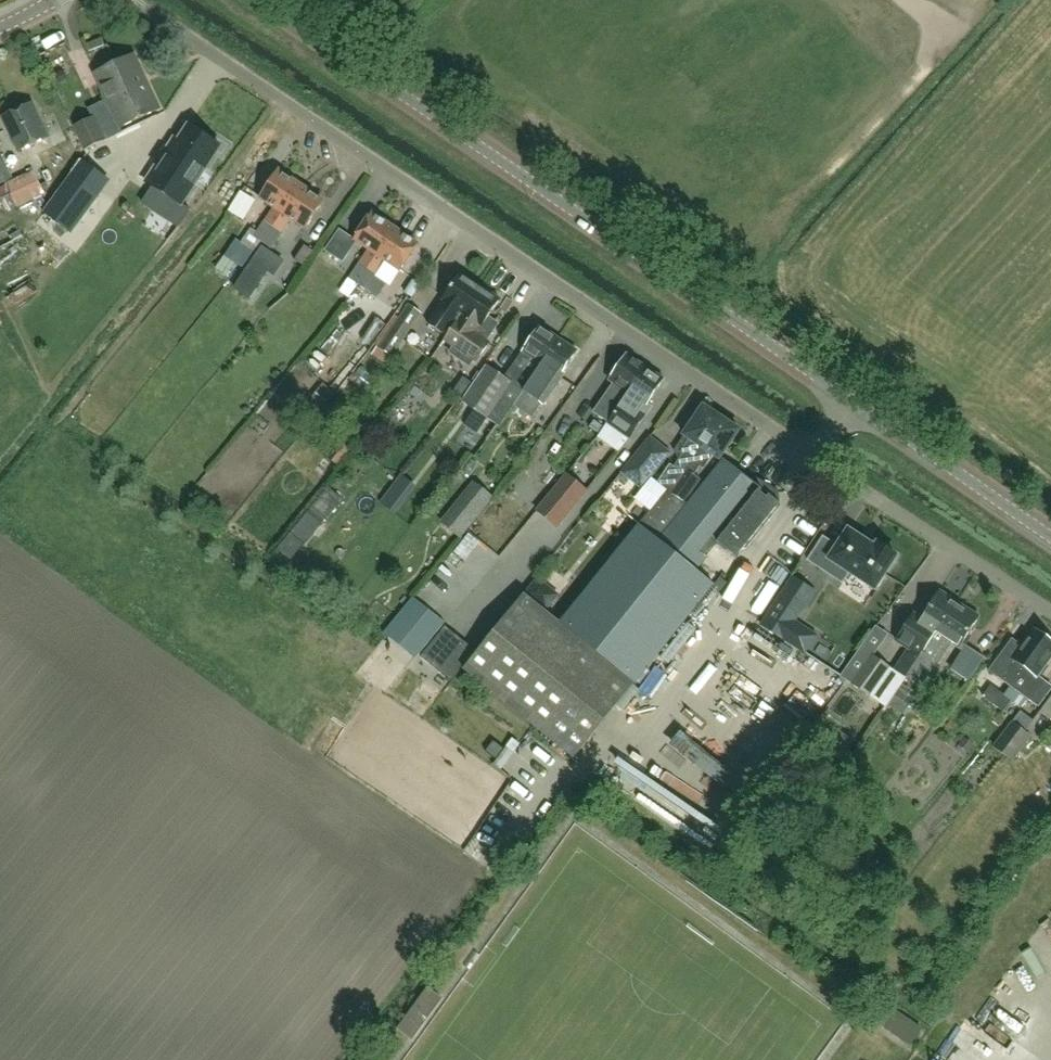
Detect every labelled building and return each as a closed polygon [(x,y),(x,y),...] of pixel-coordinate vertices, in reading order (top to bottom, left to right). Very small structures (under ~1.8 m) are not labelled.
[(107,100),(146,81),(134,55),(94,74),(107,100)] [(146,81),(107,100),(120,128),(159,109),(146,81)] [(22,150),(50,136),(34,102),(6,116),(22,150)] [(87,150),(107,140),(96,118),(76,127),(87,150)] [(178,142),(174,139),(146,183),(182,206),(220,147),(188,126),(178,142)] [(18,203),(45,190),(35,170),(8,183),(18,203)] [(266,241),(303,185),(280,170),(262,196),(278,207),(268,221),(267,220),(257,235),(265,240),(266,241)] [(100,197),(71,175),(43,212),(72,234),(100,197)] [(266,241),(277,248),(285,234),(283,233),(294,217),(309,227),(326,201),(303,185),(266,241)] [(244,218),(259,198),(248,190),(233,210),(244,218)] [(359,286),(398,227),(375,211),(357,238),(373,248),(363,263),(362,262),(350,280),(359,286)] [(256,252),(264,241),(253,235),(257,230),(250,226),(240,241),(256,252)] [(367,291),(378,275),(388,259),(404,269),(421,242),(398,227),(359,286),(367,291)] [(331,252),(350,258),(358,234),(338,228),(331,252)] [(251,298),(268,273),(261,268),(271,251),(263,246),(236,288),(251,298)] [(429,325),(448,337),(482,287),(462,274),(443,302),(444,302),(429,325)] [(489,318),(501,300),(482,287),(448,337),(445,341),(454,348),(450,354),(470,367),(474,361),(476,362),(489,343),(487,341),(498,324),(489,318)] [(393,357),(408,335),(422,314),(409,306),(395,326),(380,349),(391,356),(393,357)] [(495,410),(507,418),(524,393),(560,340),(541,327),(523,353),(505,379),(488,367),(464,402),(489,420),(495,410)] [(578,352),(560,340),(524,393),(544,406),(562,379),(560,378),(578,352)] [(609,426),(648,369),(628,355),(610,382),(617,387),(609,399),(605,397),(594,413),(608,423),(606,425),(609,426)] [(647,406),(665,380),(648,369),(609,426),(631,440),(651,408),(647,406)] [(324,380),(317,390),(329,399),(336,389),(324,380)] [(407,425),(430,400),(418,389),(395,414),(407,425)] [(669,490),(685,503),(701,480),(700,480),(701,480),(695,476),(701,467),(704,470),(714,456),(720,460),(740,431),(720,417),(704,406),(704,407),(685,436),(686,437),(676,452),(681,462),(676,470),(672,467),(660,485),(652,480),(671,453),(650,438),(623,475),(644,490),(636,501),(650,512),(669,490)] [(551,451),(562,432),(552,426),(540,445),(551,451)] [(343,463),(354,444),(345,439),(334,458),(343,463)] [(725,460),(688,505),(685,503),(669,490),(650,512),(651,513),(562,625),(524,595),(464,670),(576,760),(715,586),(697,572),(717,546),(726,553),(747,550),(781,508),(780,493),(771,494),(771,487),(768,486),(761,486),(725,460)] [(537,511),(557,528),(586,492),(567,476),(537,511)] [(493,497),(478,484),(444,525),(459,538),(493,497)] [(292,535),(304,545),(322,524),(309,514),(292,535)] [(808,561),(843,584),(850,573),(875,590),(896,557),(877,545),(875,548),(848,531),(838,547),(823,538),(808,561)] [(792,578),(761,626),(805,655),(817,636),(795,622),(815,593),(792,578)] [(895,672),(906,678),(907,679),(957,603),(941,592),(922,622),(916,619),(902,642),(911,647),(895,672)] [(411,600),(384,634),(416,659),(443,625),(411,600)] [(907,679),(919,687),(935,662),(937,663),(951,641),(962,648),(963,645),(966,647),(972,638),(969,636),(981,618),(957,603),(907,679)] [(432,666),(456,636),(467,623),(454,612),(419,655),(432,666)] [(1050,691),(1050,689),(1037,678),(1039,675),(1042,677),(1049,667),(1046,665),(1050,659),(1050,638),(1048,635),(1045,639),(1035,632),(1024,648),(1013,640),(990,672),(1011,688),(1004,696),(991,686),(983,698),(1004,713),(1011,703),(1021,710),(1028,700),(1039,708),(1050,691)] [(840,651),(851,658),(861,644),(851,636),(840,651)] [(462,641),(438,671),(452,682),(476,653),(462,641)] [(950,670),(969,682),(984,658),(965,647),(950,670)] [(851,685),(872,698),(892,669),(871,655),(851,685)] [(738,666),(727,678),(749,699),(760,687),(738,666)] [(739,698),(733,709),(760,725),(767,713),(739,698)] [(1050,719),(1050,698),(1041,712),(1050,719)] [(717,778),(728,765),(679,723),(668,735),(717,778)] [(992,747),(1005,756),(1013,762),(1031,739),(1011,723),(992,747)] [(1040,799),(1050,806),(1050,785),(1040,799)]
